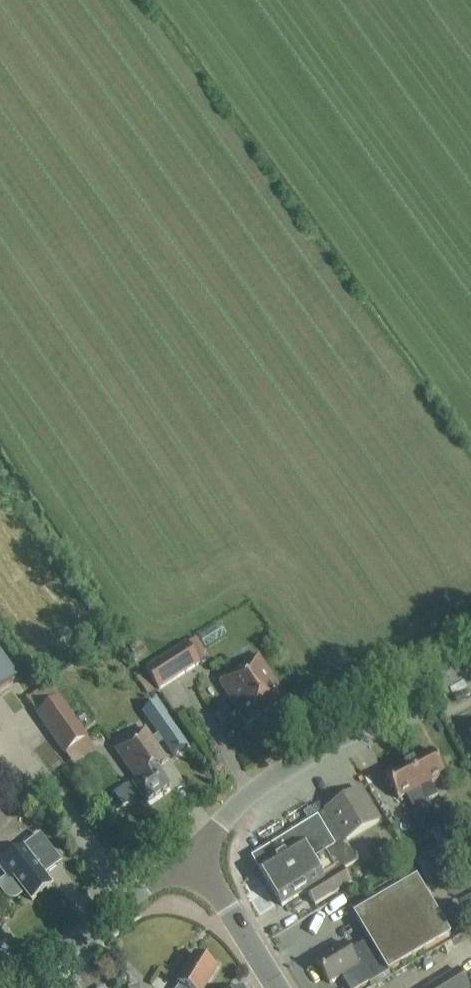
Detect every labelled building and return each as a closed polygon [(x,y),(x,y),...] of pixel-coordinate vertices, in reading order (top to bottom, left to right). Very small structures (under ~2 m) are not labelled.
[(208,657),(196,639),(188,645),(187,644),(147,670),(161,692),(202,665),(200,662),(208,657)] [(0,654),(0,693),(18,680),(0,654)] [(247,726),(287,699),(258,655),(229,675),(230,677),(220,684),(247,726)] [(64,755),(89,739),(62,698),(37,715),(64,755)] [(222,723),(231,717),(226,707),(216,715),(222,723)] [(145,730),(117,750),(139,781),(133,785),(146,803),(170,786),(158,767),(167,761),(157,746),(164,742),(174,756),(188,747),(162,711),(149,721),(160,736),(153,741),(145,730)] [(432,751),(409,762),(429,803),(438,798),(431,784),(445,777),(432,751)] [(429,803),(409,762),(386,774),(399,800),(408,796),(426,833),(440,826),(437,819),(429,803)] [(325,814),(252,859),(282,907),(307,893),(314,905),(351,884),(343,870),(358,861),(346,842),(381,821),(362,790),(324,813),(325,814)] [(431,808),(436,818),(450,811),(445,801),(431,808)] [(51,887),(32,862),(42,854),(40,852),(51,845),(31,820),(21,828),(33,844),(0,869),(0,870),(6,878),(0,883),(0,891),(6,899),(7,899),(9,900),(10,901),(12,901),(14,901),(16,901),(26,893),(32,902),(51,887)] [(443,846),(414,862),(426,884),(455,867),(443,846)] [(315,961),(330,985),(342,978),(348,987),(364,987),(370,985),(372,987),(391,977),(389,973),(450,935),(416,879),(354,916),(369,941),(350,953),(344,944),(315,961)] [(196,955),(185,972),(182,973),(176,983),(182,986),(181,987),(205,987),(217,968),(196,955)] [(458,970),(430,987),(469,987),(458,970)]
